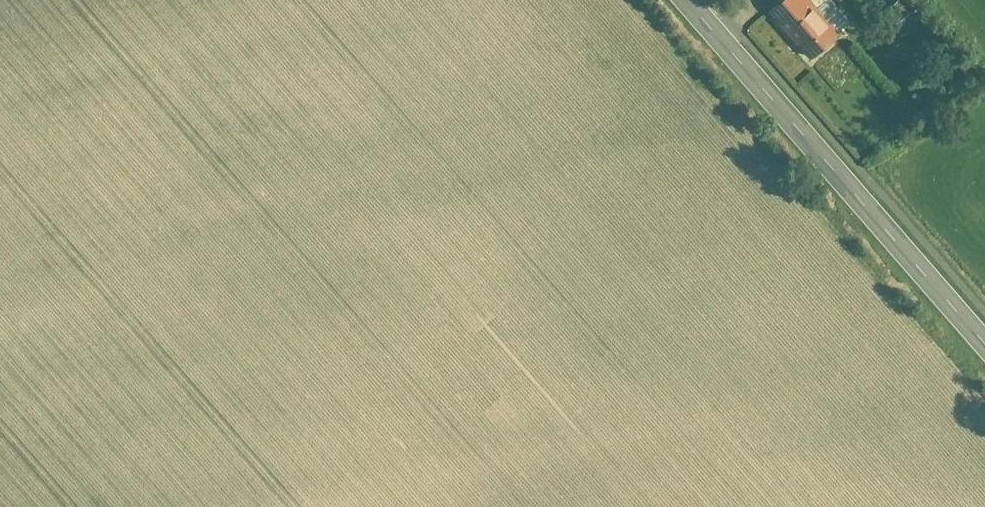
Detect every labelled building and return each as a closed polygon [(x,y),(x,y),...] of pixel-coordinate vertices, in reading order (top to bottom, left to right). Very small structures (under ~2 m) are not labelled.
[(768,16),(810,61),(849,26),(826,0),(785,0),(768,16)]
